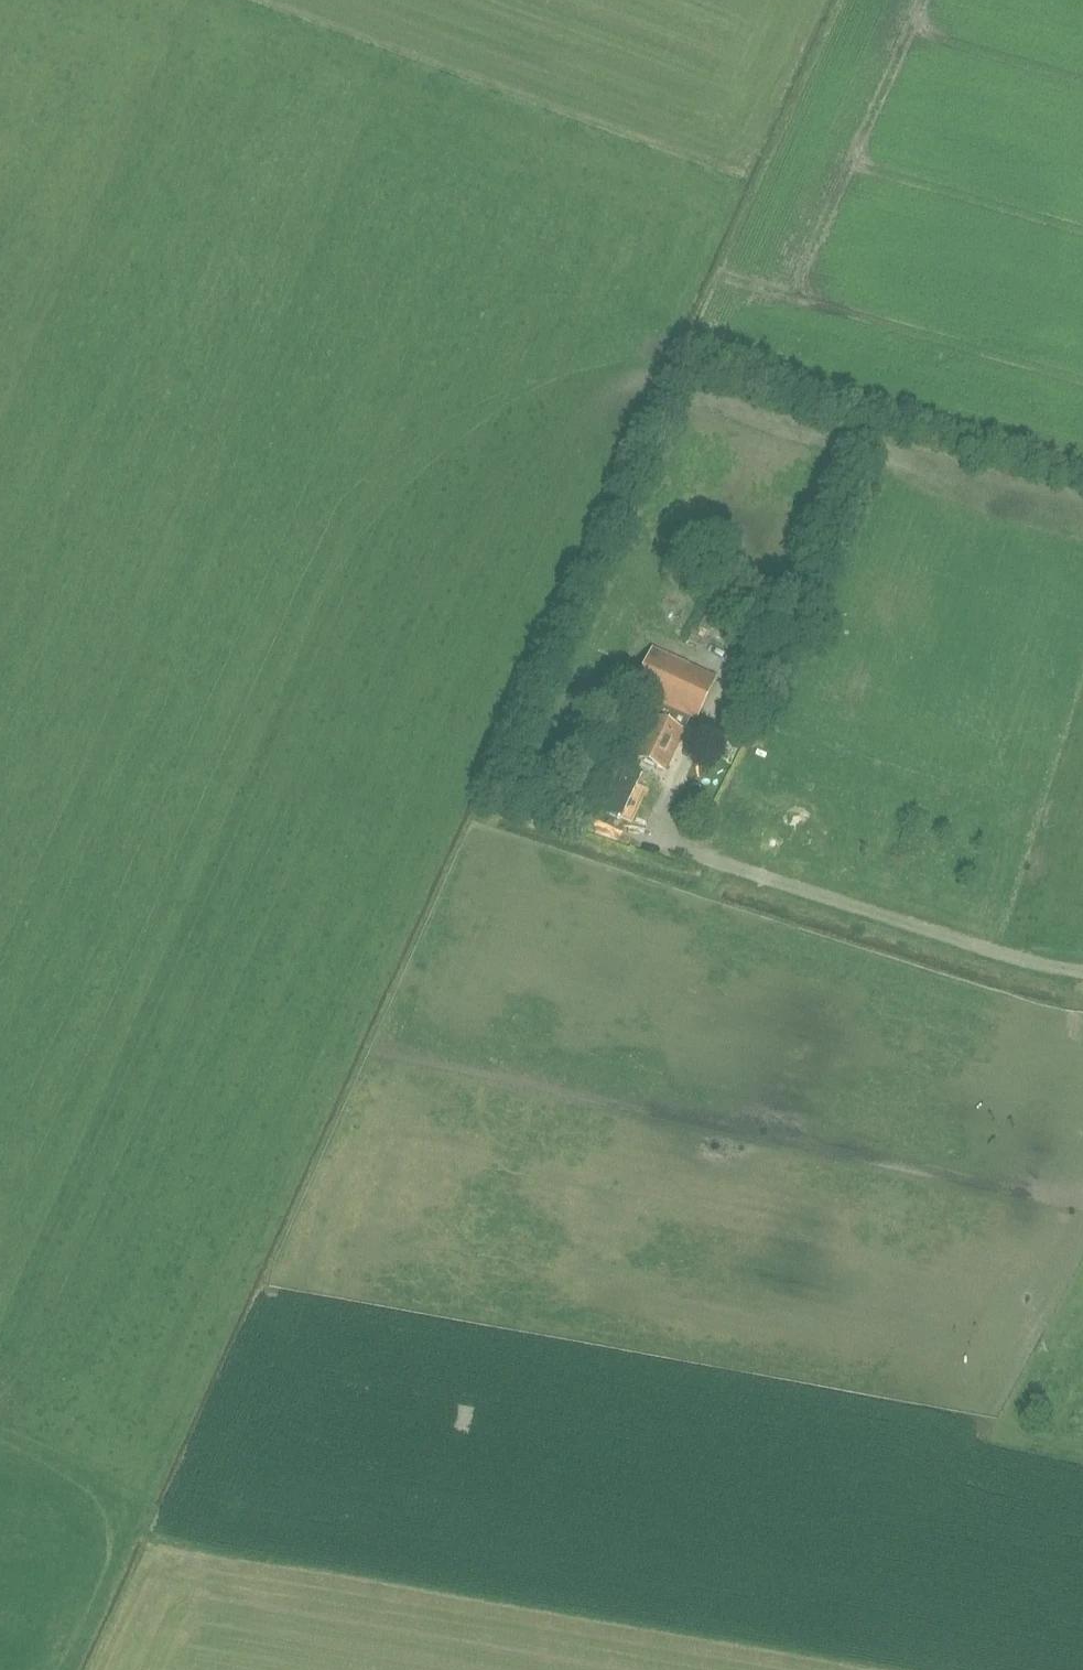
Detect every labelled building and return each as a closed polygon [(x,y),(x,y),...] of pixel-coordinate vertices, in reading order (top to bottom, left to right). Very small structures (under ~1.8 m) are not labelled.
[(723,642),(735,618),(710,605),(698,628),(723,642)] [(631,756),(653,766),(665,772),(689,719),(694,721),(713,677),(651,649),(631,692),(656,704),(631,756)]
